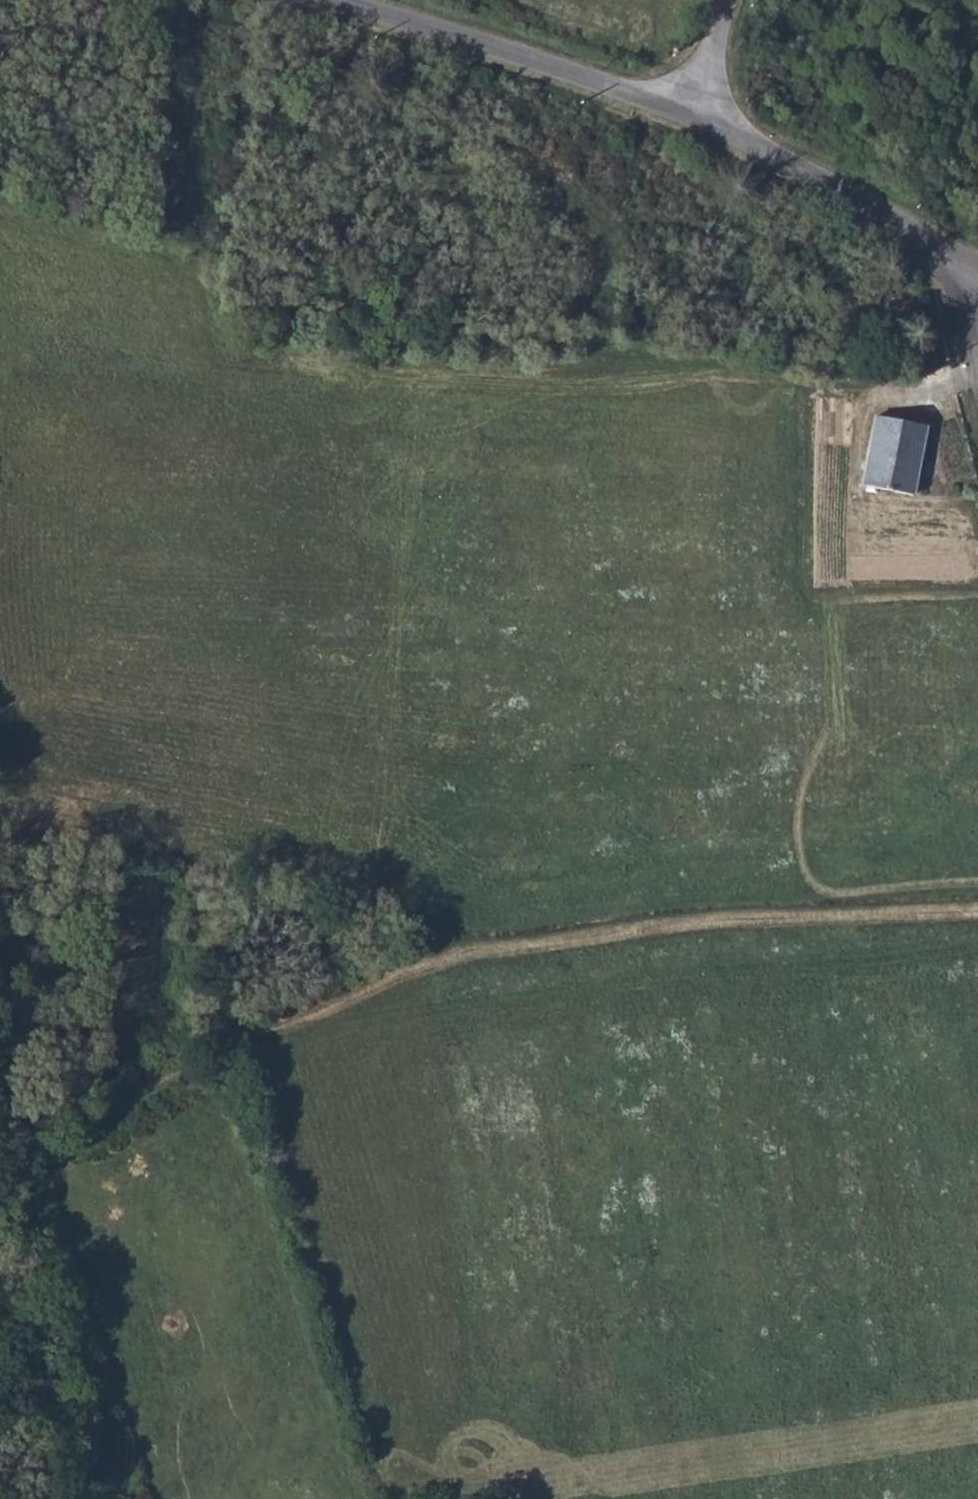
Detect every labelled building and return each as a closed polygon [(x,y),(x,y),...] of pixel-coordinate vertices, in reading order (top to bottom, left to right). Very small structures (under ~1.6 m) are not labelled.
[(914,490),(927,422),(876,412),(864,482),(914,490)]
